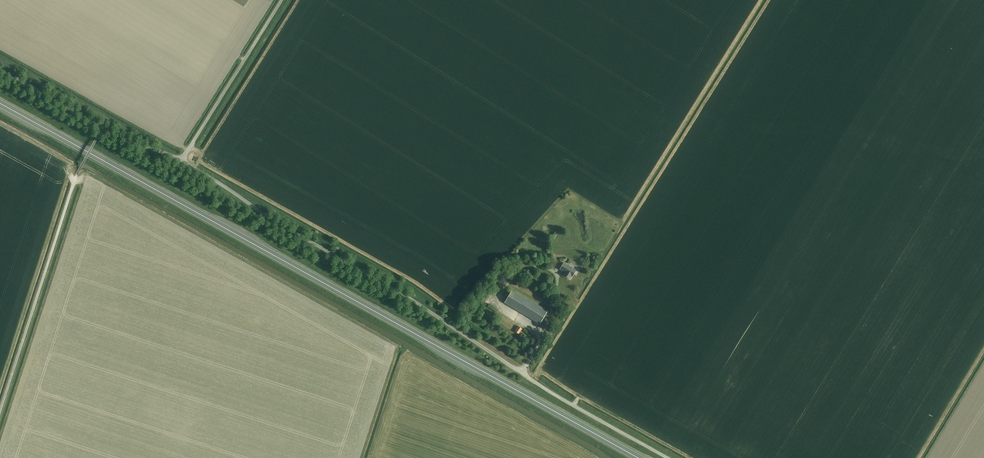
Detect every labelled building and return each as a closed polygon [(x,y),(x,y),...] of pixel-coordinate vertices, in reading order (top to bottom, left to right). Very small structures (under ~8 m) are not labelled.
[(563,262),(559,269),(564,272),(563,275),(569,279),(571,276),(571,277),(575,270),(563,262)] [(539,324),(547,311),(512,290),(504,303),(539,324)]
